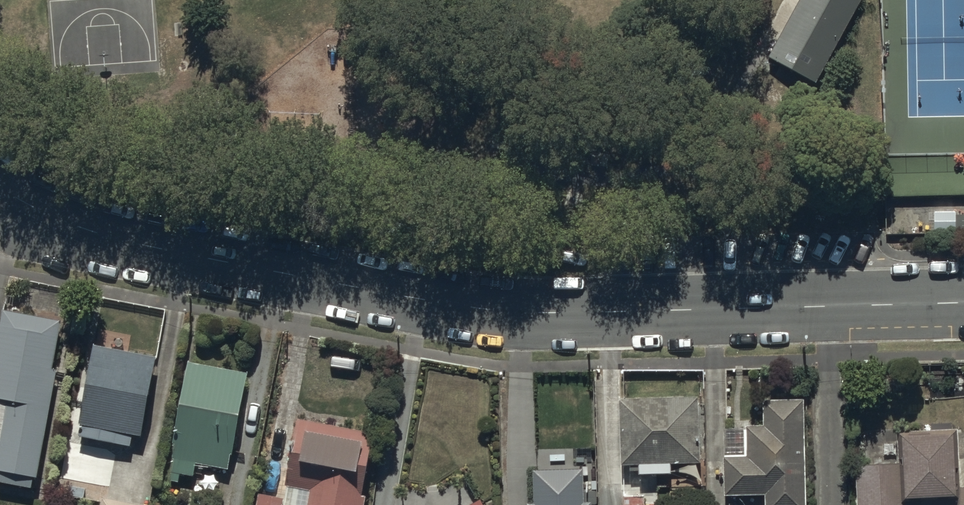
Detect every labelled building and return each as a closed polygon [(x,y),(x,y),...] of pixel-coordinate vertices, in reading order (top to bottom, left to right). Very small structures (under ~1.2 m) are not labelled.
[(770,62),(818,88),(866,0),(804,0),(770,62)] [(955,213),(934,213),(934,235),(955,235),(955,213)] [(4,314),(0,335),(0,444),(1,444),(0,448),(0,486),(33,492),(35,483),(39,484),(59,373),(52,372),(61,324),(4,314)] [(144,442),(157,362),(94,352),(80,443),(117,449),(119,438),(144,442)] [(249,379),(189,367),(173,449),(177,449),(171,484),(179,485),(181,478),(194,481),(197,467),(231,474),(249,379)] [(631,403),(620,404),(621,471),(640,470),(640,479),(673,479),(673,470),(702,470),(701,401),(682,401),(682,396),(675,396),(675,392),(630,393),(631,403)] [(804,404),(765,405),(765,431),(747,431),(748,435),(725,435),(727,502),(768,500),(768,504),(808,504),(804,404)] [(298,423),(287,491),(310,495),(309,504),(367,504),(378,436),(298,423)] [(855,460),(856,504),(963,504),(963,456),(962,456),(960,456),(959,456),(958,456),(957,456),(955,428),(894,431),(896,458),(855,460)] [(533,471),(535,504),(591,504),(591,502),(583,502),(582,469),(533,471)] [(623,496),(623,504),(646,504),(646,496),(623,496)] [(260,497),(258,504),(286,504),(286,502),(260,497)]
